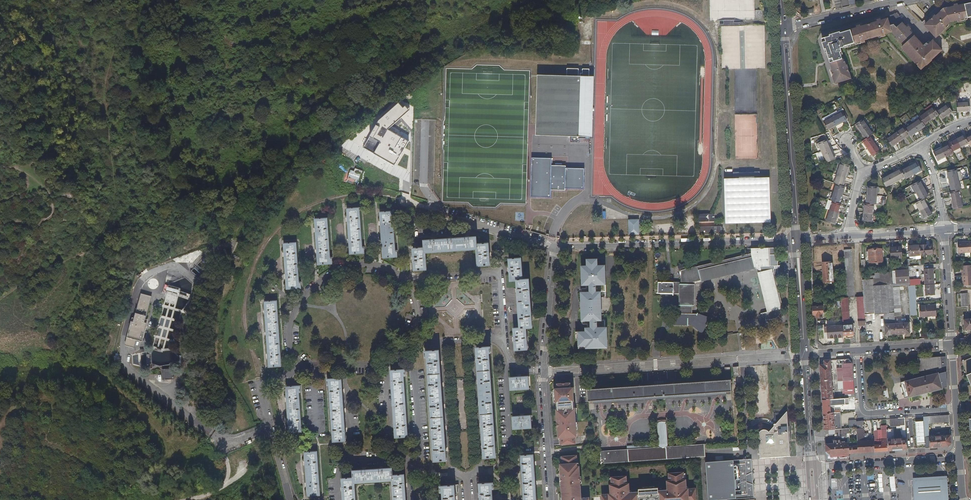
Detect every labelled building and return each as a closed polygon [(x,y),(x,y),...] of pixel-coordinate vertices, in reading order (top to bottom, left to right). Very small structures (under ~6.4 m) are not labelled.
[(925,27),(936,39),(938,36),(939,37),(947,29),(946,28),(950,24),(957,22),(957,23),(959,23),(961,22),(961,21),(970,19),(970,4),(957,7),(957,5),(953,6),(954,8),(947,10),(947,8),(943,9),(942,10),(939,12),(940,13),(936,17),(935,16),(927,24),(928,25),(925,27)] [(835,80),(836,84),(848,80),(847,76),(848,76),(844,65),(843,66),(842,62),(841,62),(838,53),(839,53),(838,49),(842,48),(842,47),(859,42),(859,44),(863,43),(862,40),(879,36),(880,38),(883,37),(883,35),(890,33),(895,39),(894,40),(896,43),(898,42),(903,48),(902,49),(906,52),(905,53),(922,71),(927,66),(927,67),(933,62),(932,61),(942,52),(933,41),(928,46),(926,44),(923,48),(914,37),(913,38),(908,33),(910,31),(907,28),(907,29),(902,24),(903,23),(899,19),(899,16),(898,15),(897,15),(897,16),(896,15),(895,14),(894,15),(893,16),(887,18),(887,20),(881,22),(880,21),(876,22),(877,23),(862,28),(861,26),(857,27),(858,29),(841,33),(841,32),(830,35),(831,37),(825,38),(826,42),(822,43),(825,50),(826,50),(832,70),(831,71),(834,81),(835,80)] [(566,78),(540,77),(538,135),(570,135),(570,142),(578,142),(578,139),(585,139),(585,136),(588,136),(589,111),(584,111),(584,108),(590,108),(590,83),(589,83),(589,70),(582,69),(582,74),(580,74),(580,69),(566,69),(566,78)] [(955,98),(955,107),(968,106),(967,97),(955,98)] [(407,110),(398,100),(378,118),(362,145),(393,164),(407,140),(386,128),(407,110)] [(903,128),(885,140),(891,148),(908,136),(910,138),(924,128),(923,126),(938,117),(940,120),(951,113),(946,105),(935,113),(932,109),(918,119),(919,120),(904,130),(903,128)] [(846,120),(842,112),(823,122),(827,130),(846,120)] [(862,120),(854,125),(864,140),(861,142),(871,157),(879,152),(868,137),(872,135),(862,120)] [(933,154),(937,162),(953,154),(952,152),(968,144),(970,148),(970,147),(970,137),(966,139),(964,136),(948,144),(949,146),(933,154)] [(824,165),(836,160),(827,140),(819,144),(822,152),(819,153),(824,165)] [(550,159),(531,159),(530,197),(550,197),(550,190),(550,166),(550,159)] [(832,202),(826,223),(834,226),(841,205),(839,205),(845,188),(842,187),(849,167),(840,164),(833,184),(836,185),(830,202),(832,202)] [(900,170),(881,180),(885,188),(904,178),(906,180),(921,171),(917,164),(901,172),(900,170)] [(565,167),(550,166),(550,190),(565,191),(565,189),(565,169),(565,167)] [(354,168),(353,171),(350,170),(347,177),(358,181),(362,171),(354,168)] [(583,170),(565,169),(565,189),(583,189),(583,170)] [(949,194),(953,211),(962,209),(958,192),(960,191),(958,183),(961,182),(959,174),(956,175),(956,171),(947,172),(951,193),(949,194)] [(727,225),(772,224),(771,179),(762,179),(762,173),(735,174),(735,179),(726,179),(727,225)] [(920,181),(912,186),(920,201),(917,203),(926,219),(934,214),(926,199),(928,197),(920,181)] [(864,205),(862,223),(871,224),(873,206),(875,206),(876,188),(867,187),(865,205),(864,205)] [(348,209),(351,254),(365,253),(364,247),(362,247),(360,208),(348,209)] [(393,212),(381,213),(384,258),(398,257),(398,251),(396,251),(393,212)] [(328,219),(316,220),(319,265),(333,264),(332,258),(330,258),(328,219)] [(639,219),(628,219),(628,226),(628,234),(639,234),(639,219)] [(427,270),(426,253),(477,250),(478,266),(490,266),(489,243),(477,244),(477,237),(425,241),(425,248),(413,249),(415,271),(427,270)] [(297,243),(285,244),(288,289),(301,288),(301,282),(299,282),(297,243)] [(958,255),(970,254),(970,243),(957,245),(958,255)] [(927,246),(909,248),(909,258),(913,258),(913,260),(916,261),(921,260),(921,257),(933,256),(932,246),(927,247),(927,246)] [(891,259),(891,260),(902,260),(901,248),(890,249),(891,259)] [(761,273),(760,273),(769,313),(766,313),(760,315),(760,316),(761,317),(762,318),(763,319),(764,320),(765,321),(766,324),(777,321),(776,318),(777,318),(778,317),(779,316),(779,315),(780,314),(780,312),(780,309),(782,309),(777,289),(777,268),(774,269),(774,266),(777,266),(777,256),(776,256),(770,256),(770,249),(760,250),(760,252),(752,252),(752,255),(682,272),(681,283),(662,283),(662,293),(661,293),(661,294),(662,295),(673,295),(673,296),(674,296),(674,294),(680,294),(679,306),(678,306),(680,306),(680,307),(680,315),(672,315),(672,314),(671,326),(672,326),(672,325),(687,325),(687,326),(688,326),(688,324),(692,324),(692,326),(702,333),(709,319),(697,315),(697,314),(697,313),(696,315),(692,315),(692,306),(693,306),(692,306),(693,285),(694,285),(693,285),(693,283),(701,281),(701,283),(702,283),(702,281),(711,279),(711,280),(712,280),(712,279),(721,276),(721,277),(722,277),(722,276),(731,274),(731,275),(732,275),(732,274),(741,272),(742,273),(742,271),(755,268),(755,270),(756,270),(756,268),(760,267),(761,273)] [(869,251),(870,265),(883,264),(882,250),(869,251)] [(844,252),(848,299),(855,299),(852,251),(844,252)] [(526,328),(533,328),(531,305),(529,280),(523,280),(522,258),(509,259),(510,271),(511,281),(517,281),(518,294),(519,306),(520,316),(520,328),(514,328),(515,340),(516,350),(528,349),(526,328)] [(607,347),(607,338),(603,338),(603,337),(606,337),(606,327),(605,327),(605,319),(601,319),(601,292),(606,291),(606,265),(598,265),(598,258),(587,258),(587,265),(582,265),(582,285),(586,285),(586,288),(582,288),(581,289),(582,323),(583,324),(587,324),(587,327),(585,327),(585,331),(575,331),(575,339),(578,339),(578,348),(607,347)] [(833,263),(823,264),(824,284),(834,284),(833,263)] [(962,287),(970,286),(970,266),(961,267),(962,287)] [(926,297),(935,296),(933,270),(924,271),(926,297)] [(908,272),(896,272),(897,285),(909,284),(908,272)] [(769,313),(760,273),(757,274),(766,313),(769,313)] [(864,298),(865,316),(885,315),(885,325),(886,336),(910,335),(909,324),(895,325),(895,318),(901,317),(899,288),(893,289),(892,274),(875,275),(875,277),(875,281),(869,281),(863,282),(864,298)] [(163,305),(155,338),(167,340),(173,316),(178,317),(180,310),(176,309),(177,303),(184,304),(186,294),(177,292),(178,288),(165,285),(161,299),(169,301),(168,306),(163,305)] [(917,316),(915,287),(909,287),(911,317),(917,316)] [(865,316),(864,298),(857,298),(859,330),(866,330),(865,316)] [(848,299),(841,300),(843,320),(850,320),(848,299)] [(265,302),(270,367),(282,366),(278,301),(265,302)] [(823,314),(823,307),(813,308),(814,317),(815,319),(817,319),(823,319),(823,314)] [(920,308),(920,318),(936,317),(935,307),(920,308)] [(853,326),(827,328),(827,327),(826,327),(827,333),(828,333),(829,339),(844,338),(844,337),(854,336),(853,326)] [(477,347),(484,457),(496,456),(490,352),(491,352),(491,347),(477,347)] [(447,460),(439,350),(426,351),(426,357),(428,357),(435,460),(447,460)] [(942,389),(947,387),(946,372),(945,372),(945,369),(946,369),(945,358),(940,358),(940,359),(918,360),(919,371),(936,370),(936,374),(905,382),(909,398),(942,389)] [(963,362),(970,382),(970,358),(963,362)] [(826,366),(821,366),(823,401),(825,421),(826,438),(835,437),(835,434),(835,430),(834,414),(834,406),(847,405),(846,399),(833,400),(831,361),(825,362),(826,366)] [(846,395),(846,399),(855,399),(853,365),(843,365),(843,369),(837,370),(838,388),(844,388),(844,395),(846,395)] [(161,369),(161,380),(172,379),(172,369),(161,369)] [(405,369),(391,370),(396,437),(408,436),(404,375),(406,375),(405,369)] [(511,377),(511,390),(529,389),(528,376),(520,377),(511,377)] [(346,440),(342,378),(328,378),(328,385),(330,385),(334,441),(346,440)] [(731,380),(587,390),(588,401),(593,401),(593,403),(611,402),(611,403),(612,403),(612,402),(636,400),(637,401),(637,400),(683,397),(683,398),(684,398),(684,397),(708,395),(708,397),(709,397),(709,395),(726,394),(726,392),(732,392),(731,380)] [(571,383),(558,384),(558,389),(556,389),(557,403),(558,402),(558,406),(559,409),(557,410),(558,419),(559,419),(560,430),(558,430),(559,438),(561,438),(561,445),(576,444),(576,437),(577,436),(576,423),(578,423),(577,408),(574,409),(573,402),(574,401),(573,388),(571,388),(571,383)] [(301,385),(287,386),(290,432),(302,431),(299,392),(301,391),(301,385)] [(759,443),(760,458),(791,456),(787,411),(769,432),(767,431),(766,430),(765,430),(764,430),(763,430),(761,430),(760,431),(760,432),(759,433),(759,434),(759,436),(759,437),(759,438),(760,439),(761,440),(759,443)] [(513,416),(514,428),(532,427),(531,415),(522,416),(513,416)] [(950,423),(949,416),(924,417),(926,449),(938,448),(947,447),(951,442),(950,436),(929,437),(929,430),(927,430),(927,427),(928,427),(928,424),(950,423)] [(905,419),(890,420),(891,427),(897,427),(897,430),(900,430),(900,427),(902,427),(905,426),(905,419)] [(657,421),(658,448),(667,447),(665,420),(657,421)] [(857,422),(857,428),(858,443),(858,453),(875,452),(874,441),(865,442),(863,427),(863,422),(857,422)] [(874,441),(875,452),(888,451),(887,430),(887,427),(883,427),(884,431),(882,431),(883,440),(884,440),(878,441),(878,434),(874,434),(874,441)] [(887,430),(888,451),(907,450),(906,440),(906,439),(903,439),(893,440),(894,439),(894,430),(890,430),(887,430)] [(858,453),(858,443),(839,444),(839,440),(826,441),(827,452),(828,452),(829,452),(830,452),(830,453),(830,454),(830,455),(858,453)] [(906,440),(907,450),(917,449),(916,442),(916,440),(906,440)] [(602,464),(602,463),(704,456),(704,457),(705,457),(705,444),(704,444),(704,445),(667,447),(658,448),(601,452),(601,451),(600,451),(601,464),(602,464)] [(318,451),(306,452),(308,495),(321,494),(318,451)] [(522,455),(525,499),(537,499),(536,483),(534,463),(534,454),(522,455)] [(590,498),(581,498),(580,491),(581,490),(581,486),(580,487),(579,477),(580,477),(580,466),(578,467),(577,456),(562,457),(563,464),(561,464),(562,480),(563,480),(563,482),(563,488),(562,488),(563,499),(590,499),(590,498)] [(754,498),(752,460),(706,462),(706,463),(709,499),(725,499),(754,498)] [(343,478),(344,499),(356,499),(355,482),(393,479),(394,499),(406,499),(405,474),(393,475),(392,467),(354,470),(355,477),(343,478)] [(603,495),(603,499),(697,499),(696,489),(689,489),(689,490),(686,491),(686,487),(687,486),(687,480),(685,480),(684,473),(669,474),(670,481),(668,481),(668,488),(670,488),(668,491),(660,491),(659,488),(639,490),(639,493),(631,493),(629,491),(630,490),(630,484),(628,484),(628,476),(613,477),(613,485),(611,485),(612,491),(613,492),(613,495),(610,495),(610,494),(603,495)] [(948,479),(914,481),(916,499),(949,499),(949,498),(947,498),(947,495),(950,495),(949,485),(946,485),(946,482),(948,482),(948,479)] [(480,483),(481,499),(493,499),(493,488),(494,488),(494,482),(480,483)] [(455,484),(441,485),(442,491),(443,491),(444,499),(456,499),(455,484)]
